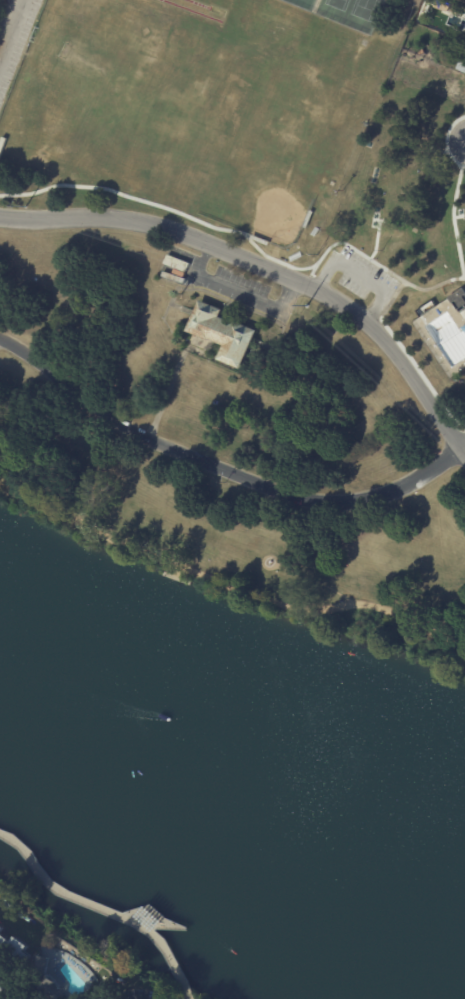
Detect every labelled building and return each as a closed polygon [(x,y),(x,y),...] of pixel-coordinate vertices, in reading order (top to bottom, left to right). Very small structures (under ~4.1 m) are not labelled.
[(451,6),(449,11),(436,5),(438,0),(451,6)] [(454,71),(464,47),(464,76),(454,71)] [(19,65),(20,65),(11,87),(6,85),(15,63),(19,65)] [(311,212),(313,212),(308,223),(304,221),(309,210),(311,212)] [(272,243),(271,246),(254,239),(255,235),(272,243)] [(186,272),(191,259),(169,250),(163,263),(186,272)] [(463,288),(464,291),(464,310),(460,313),(453,303),(453,304),(449,298),(463,288)] [(223,317),(235,322),(236,321),(259,330),(244,368),(222,360),(227,346),(223,344),(223,343),(212,339),(212,340),(189,331),(201,300),(224,310),(221,317),(223,317)] [(22,972),(0,955),(0,923),(6,928),(2,933),(14,942),(18,937),(31,946),(27,952),(33,957),(22,972)] [(38,954),(50,958),(47,971),(62,987),(52,996),(33,975),(38,954)] [(12,987),(3,998),(1,998),(0,998),(0,977),(12,987)]
